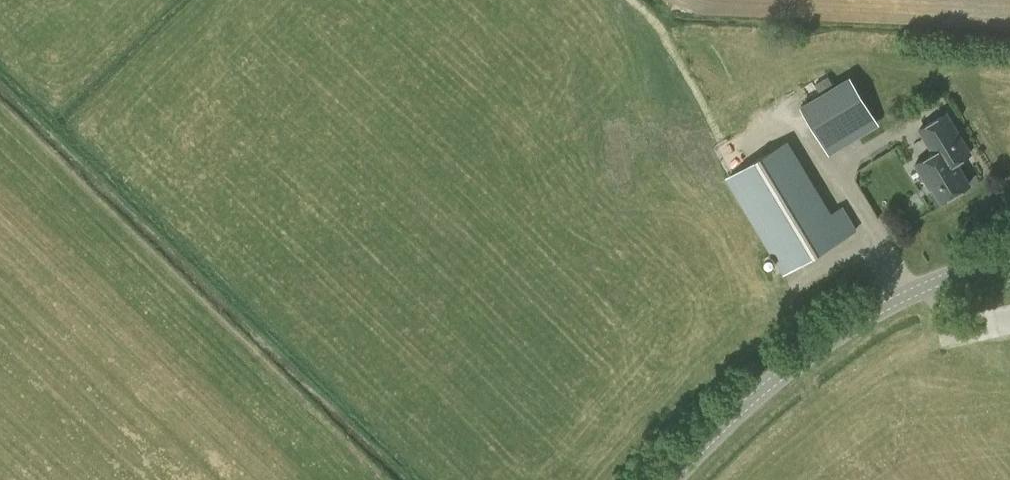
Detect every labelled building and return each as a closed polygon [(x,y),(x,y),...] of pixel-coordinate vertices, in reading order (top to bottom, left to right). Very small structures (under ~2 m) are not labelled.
[(801,106),(818,133),(838,121),(849,138),(869,125),(859,108),(866,104),(849,77),(801,106)] [(956,160),(970,152),(946,112),(920,128),(934,152),(934,153),(941,149),(950,164),(956,160)] [(830,212),(787,140),(730,174),(788,271),(857,229),(842,204),(830,212)] [(969,183),(956,160),(950,164),(941,149),(934,153),(934,152),(916,163),(927,181),(930,179),(942,199),(969,183)]
